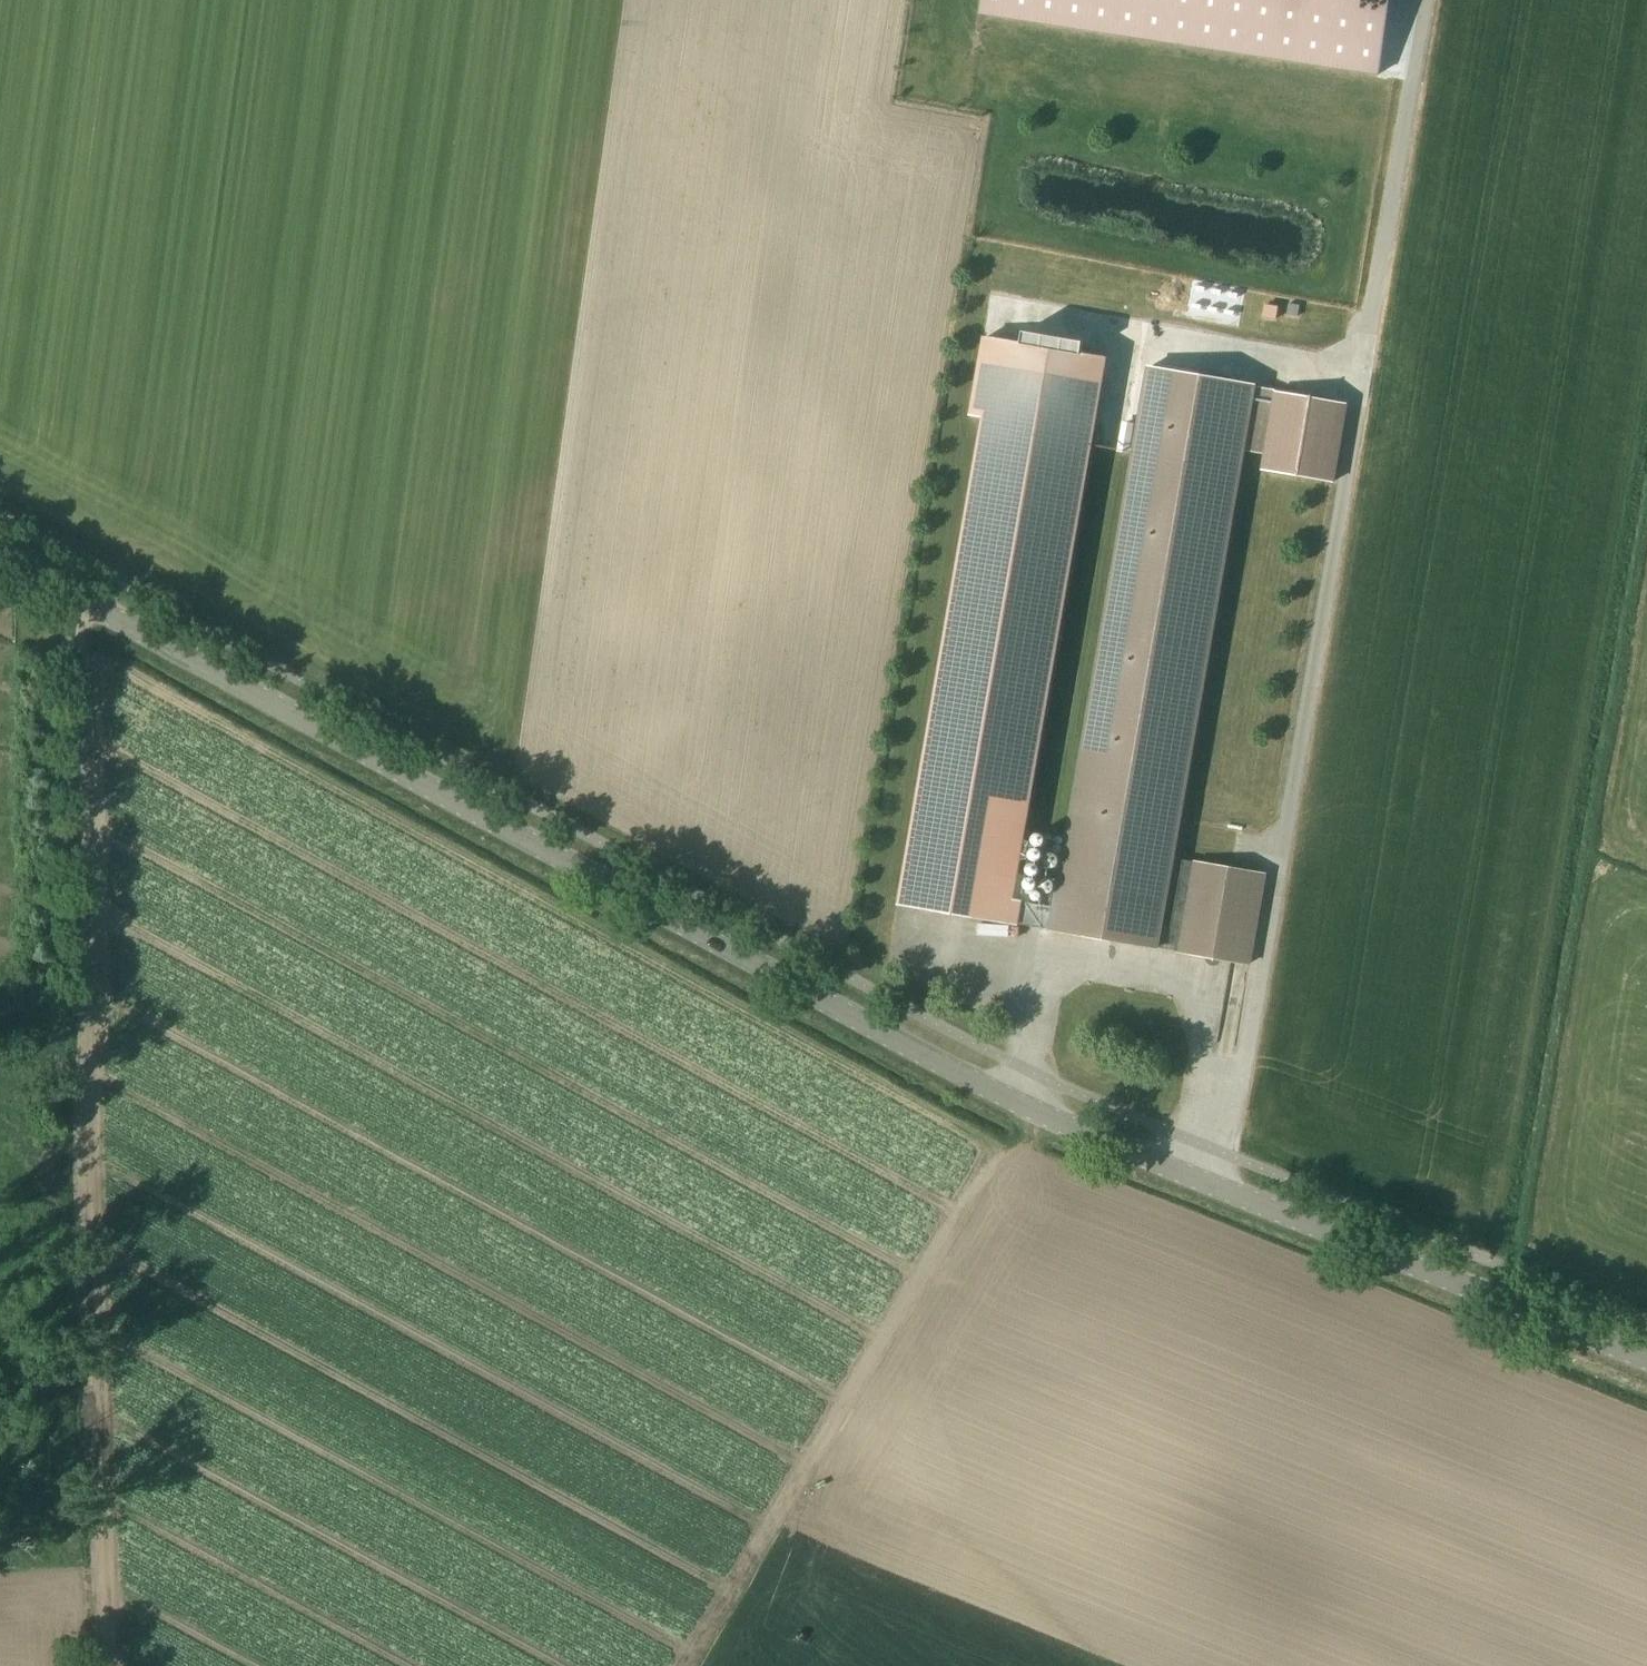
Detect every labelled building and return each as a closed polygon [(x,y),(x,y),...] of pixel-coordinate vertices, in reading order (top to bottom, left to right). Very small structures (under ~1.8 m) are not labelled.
[(981,13),(1379,74),(1391,0),(983,0),(981,13)] [(899,902),(1052,929),(1250,963),(1266,873),(1183,859),(1172,927),(1162,925),(1199,713),(1245,447),(1266,451),(1263,469),(1333,481),(1347,402),(1277,390),(1149,369),(1056,905),(1013,897),(1104,368),(1106,368),(1106,367),(1081,362),(1083,349),(1023,339),(1021,352),(982,346),(971,413),(985,416),(902,901),(899,901),(899,902)]
